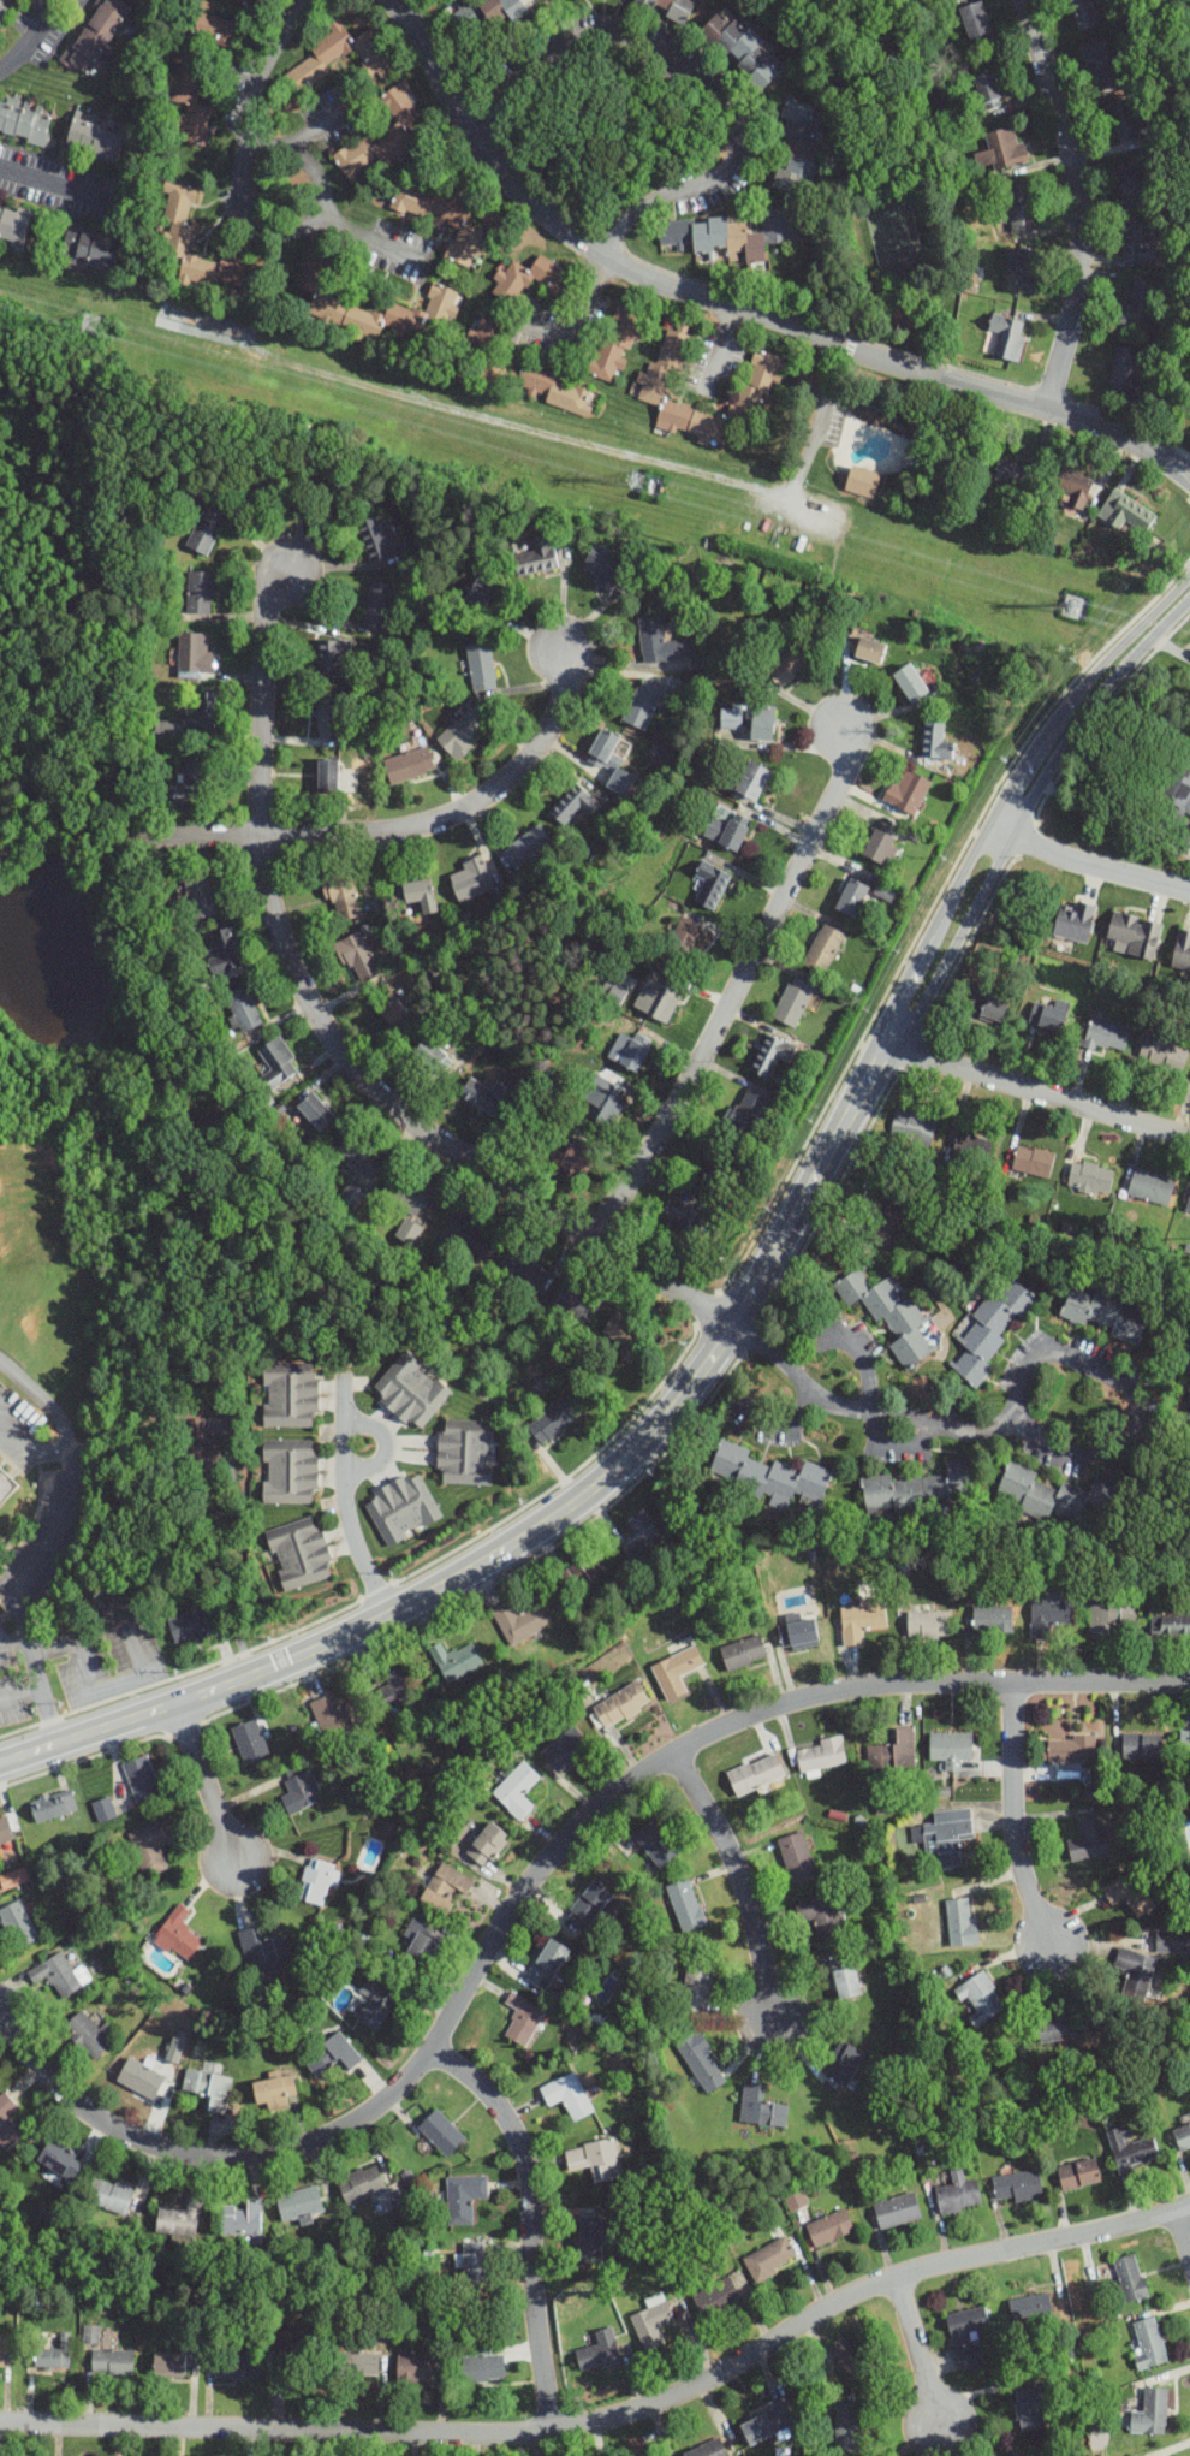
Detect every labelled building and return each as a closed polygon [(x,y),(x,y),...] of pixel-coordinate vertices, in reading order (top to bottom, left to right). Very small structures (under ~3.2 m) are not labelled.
[(63,59),(95,81),(114,53),(106,47),(118,30),(126,35),(139,16),(116,0),(103,0),(63,59)] [(446,14),(460,38),(504,13),(510,23),(529,12),(525,7),(538,0),(471,0),(446,14)] [(697,0),(634,0),(633,2),(684,26),(697,0)] [(1093,1),(1098,0),(1071,0),(1079,30),(1099,24),(1093,1)] [(959,8),(970,41),(992,34),(981,1),(959,8)] [(762,91),(785,66),(720,8),(697,32),(762,91)] [(206,147),(218,79),(196,76),(202,42),(234,48),(239,20),(198,13),(195,32),(180,30),(167,102),(183,106),(177,141),(206,147)] [(279,79),(292,99),(329,72),(326,66),(352,48),(371,75),(392,60),(370,29),(353,41),(341,23),(309,46),(315,54),(279,79)] [(1120,82),(1102,40),(1081,49),(1099,91),(1120,82)] [(984,111),(1005,105),(993,71),(974,78),(984,111)] [(331,154),(352,182),(362,176),(358,170),(376,155),(385,164),(397,155),(401,160),(421,147),(404,125),(422,113),(405,91),(411,87),(404,77),(376,97),(385,109),(388,108),(398,120),(387,127),(389,131),(371,144),(364,134),(331,154)] [(774,188),(802,195),(825,109),(786,99),(781,118),(786,119),(781,137),(786,138),(774,188)] [(1141,138),(1131,100),(1107,106),(1117,144),(1141,138)] [(47,146),(54,114),(0,101),(0,134),(47,146)] [(115,164),(124,132),(72,119),(64,150),(115,164)] [(1029,162),(1025,143),(1018,146),(1013,127),(986,134),(989,152),(977,154),(981,173),(1029,162)] [(1144,200),(1141,165),(1118,167),(1121,201),(1144,200)] [(392,208),(456,223),(447,261),(475,267),(484,230),(466,225),(471,203),(460,201),(462,196),(415,185),(415,186),(398,182),(392,208)] [(188,256),(195,223),(190,221),(197,188),(171,183),(156,253),(183,259),(179,279),(242,292),(246,268),(188,256)] [(1010,184),(1011,232),(1035,231),(1034,184),(1010,184)] [(22,251),(32,213),(0,205),(0,246),(22,251)] [(660,221),(661,245),(692,244),(692,255),(728,254),(730,263),(764,261),(764,243),(798,242),(798,230),(789,230),(789,208),(762,209),(763,232),(748,233),(746,221),(728,223),(727,218),(660,221)] [(59,261),(113,272),(120,236),(67,225),(59,261)] [(308,319),(380,344),(385,328),(445,349),(464,293),(434,283),(423,312),(389,301),(385,314),(321,292),(335,250),(314,243),(298,287),(315,293),(308,319)] [(1018,280),(1040,280),(1041,249),(1007,249),(1007,275),(1018,275),(1018,280)] [(530,271),(510,259),(496,281),(499,283),(493,292),(514,305),(529,279),(561,297),(575,275),(540,255),(530,271)] [(589,374),(615,385),(626,358),(627,360),(645,313),(617,302),(589,374)] [(1028,322),(992,314),(988,331),(999,333),(993,357),(1018,362),(1028,322)] [(594,391),(558,380),(559,374),(526,363),(525,368),(495,360),(506,326),(477,318),(459,374),(587,414),(594,391)] [(637,399),(661,407),(655,426),(724,447),(732,421),(666,401),(686,333),(668,327),(658,363),(649,361),(637,399)] [(1141,351),(1118,345),(1107,390),(1130,396),(1141,351)] [(780,357),(755,350),(732,419),(758,427),(780,357)] [(1030,490),(1035,469),(998,459),(993,480),(1030,490)] [(1096,473),(1057,463),(1049,488),(1089,499),(1096,473)] [(879,474),(851,467),(845,490),(871,497),(879,474)] [(189,504),(197,491),(185,482),(177,496),(189,504)] [(1119,530),(1124,521),(1146,534),(1156,515),(1114,488),(1097,517),(1119,530)] [(185,546),(207,557),(227,515),(207,504),(185,546)] [(400,552),(391,518),(380,521),(377,517),(358,522),(369,560),(400,552)] [(513,554),(517,577),(557,570),(552,536),(530,540),(532,552),(513,554)] [(612,593),(630,562),(596,544),(579,575),(612,593)] [(189,573),(189,613),(213,613),(213,573),(189,573)] [(463,595),(477,611),(498,592),(483,576),(463,595)] [(381,630),(393,587),(371,581),(359,624),(381,630)] [(638,617),(642,663),(691,659),(690,640),(665,642),(662,616),(638,617)] [(215,651),(209,651),(209,634),(179,634),(179,672),(215,672),(215,651)] [(887,646),(859,637),(852,657),(881,666),(887,646)] [(816,657),(801,640),(766,671),(781,689),(816,657)] [(352,641),(319,641),(319,681),(341,681),(341,659),(352,659),(352,641)] [(474,692),(498,688),(490,642),(468,646),(474,692)] [(894,670),(912,698),(930,687),(911,658),(894,670)] [(665,688),(642,678),(623,720),(647,731),(665,688)] [(218,693),(197,693),(197,716),(184,716),(184,734),(218,734),(218,693)] [(319,741),(343,741),(343,693),(319,693),(319,741)] [(750,740),(773,742),(775,707),(752,706),(750,740)] [(454,759),(489,726),(471,707),(436,741),(454,759)] [(740,710),(721,710),(721,728),(740,728),(740,710)] [(945,718),(924,717),(922,758),(953,759),(954,742),(944,742),(945,718)] [(172,740),(173,719),(153,719),(152,739),(172,740)] [(638,771),(624,764),(627,755),(614,747),(621,734),(603,723),(588,752),(615,767),(607,782),(626,793),(638,771)] [(435,770),(427,746),(382,761),(391,785),(435,770)] [(183,793),(204,793),(204,759),(183,759),(183,793)] [(317,794),(339,794),(339,760),(317,760),(317,794)] [(770,771),(748,760),(733,791),(756,802),(770,771)] [(1185,760),(1178,773),(1171,770),(1149,812),(1178,825),(1184,812),(1189,815),(1189,763),(1185,760)] [(932,783),(905,770),(897,784),(892,782),(882,801),(914,817),(932,783)] [(356,776),(342,776),(342,790),(356,789),(356,776)] [(601,802),(575,783),(551,815),(566,826),(579,809),(590,818),(601,802)] [(736,853),(748,830),(715,814),(703,837),(736,853)] [(897,832),(875,823),(862,852),(889,865),(898,848),(891,846),(897,832)] [(554,844),(542,825),(504,850),(516,870),(554,844)] [(462,864),(465,870),(448,877),(459,903),(495,888),(482,855),(462,864)] [(706,882),(695,903),(714,913),(732,876),(702,861),(695,877),(706,882)] [(183,874),(191,920),(216,915),(207,870),(183,874)] [(326,902),(335,901),(339,920),(361,916),(352,871),(321,877),(326,902)] [(873,892),(889,903),(898,888),(882,878),(873,892)] [(422,910),(436,909),(432,879),(397,885),(400,906),(421,903),(422,910)] [(868,889),(850,879),(833,910),(852,920),(868,889)] [(1073,912),(1060,908),(1052,933),(1085,945),(1097,909),(1077,902),(1073,912)] [(1161,924),(1112,913),(1106,939),(1130,944),(1127,956),(1153,961),(1161,924)] [(703,927),(682,916),(659,960),(680,971),(703,927)] [(804,961),(826,973),(849,932),(827,920),(804,961)] [(219,973),(243,967),(232,927),(209,933),(219,973)] [(1178,930),(1170,967),(1189,971),(1189,932),(1178,930)] [(381,974),(361,932),(337,944),(357,986),(381,974)] [(632,1009),(666,1025),(684,987),(651,971),(632,1009)] [(815,986),(793,975),(772,1018),(793,1028),(815,986)] [(625,988),(606,981),(600,997),(620,1004),(625,988)] [(243,1032),(263,1022),(245,985),(225,996),(243,1032)] [(1008,1003),(975,990),(968,1010),(1001,1024),(1008,1003)] [(411,1019),(391,992),(373,1007),(392,1033),(411,1019)] [(1034,997),(1028,1018),(1037,1020),(1037,1025),(1060,1032),(1070,1001),(1055,996),(1053,1003),(1034,997)] [(1131,1027),(1090,1016),(1083,1044),(1124,1055),(1131,1027)] [(607,1058),(637,1074),(650,1050),(621,1033),(607,1058)] [(768,1080),(779,1060),(789,1064),(797,1048),(768,1034),(749,1072),(768,1080)] [(272,1073),(263,1079),(270,1091),(302,1070),(279,1036),(257,1051),(272,1073)] [(1144,1037),(1137,1064),(1180,1075),(1188,1049),(1144,1037)] [(453,1063),(427,1038),(412,1054),(438,1079),(453,1063)] [(627,1092),(597,1075),(583,1101),(599,1109),(591,1121),(606,1129),(627,1092)] [(512,1091),(498,1081),(492,1090),(471,1076),(458,1096),(493,1119),(512,1091)] [(768,1101),(745,1088),(722,1132),(745,1144),(768,1101)] [(335,1120),(313,1092),(297,1105),(319,1133),(335,1120)] [(929,1147),(938,1122),(897,1109),(889,1134),(929,1147)] [(983,1168),(993,1143),(958,1129),(948,1155),(983,1168)] [(385,1163),(352,1131),(335,1149),(368,1181),(385,1163)] [(1054,1152),(1017,1145),(1011,1171),(1049,1179),(1054,1152)] [(1109,1194),(1113,1168),(1072,1161),(1067,1188),(1109,1194)] [(415,1217),(434,1190),(403,1168),(383,1196),(415,1217)] [(1176,1181),(1135,1169),(1126,1194),(1168,1208),(1176,1181)] [(353,1209),(365,1197),(353,1183),(341,1196),(353,1209)] [(658,1234),(685,1252),(707,1220),(678,1200),(658,1234)] [(883,1247),(904,1215),(886,1204),(867,1236),(883,1247)] [(483,1260),(495,1239),(459,1217),(446,1238),(483,1260)] [(537,1293),(549,1273),(511,1247),(498,1268),(537,1293)] [(834,1285),(849,1307),(864,1298),(892,1343),(891,1345),(905,1369),(942,1347),(912,1295),(903,1301),(889,1279),(873,1288),(861,1268),(834,1285)] [(1039,1301),(1008,1276),(956,1339),(968,1348),(951,1369),(972,1387),(1008,1343),(1000,1336),(1010,1324),(1015,1329),(1039,1301)] [(1071,1287),(1061,1315),(1111,1330),(1109,1336),(1141,1347),(1155,1305),(1141,1300),(1138,1307),(1125,1304),(1127,1297),(1113,1292),(1115,1285),(1100,1280),(1095,1295),(1071,1287)] [(583,1321),(595,1299),(564,1283),(553,1305),(583,1321)] [(602,1334),(629,1349),(621,1362),(630,1366),(650,1331),(615,1312),(602,1334)] [(407,1347),(375,1384),(386,1394),(382,1399),(406,1422),(410,1417),(421,1426),(454,1388),(407,1347)] [(317,1365),(264,1364),(264,1428),(317,1428),(317,1365)] [(545,1447),(577,1414),(559,1396),(526,1429),(545,1447)] [(438,1484),(492,1485),(493,1423),(439,1422),(438,1484)] [(834,1472),(804,1460),(799,1473),(751,1455),(752,1451),(721,1438),(707,1477),(787,1508),(792,1497),(820,1508),(834,1472)] [(263,1440),(263,1503),(317,1503),(317,1440),(263,1440)] [(954,1506),(952,1491),(974,1490),(970,1459),(945,1461),(947,1475),(893,1481),(892,1473),(863,1477),(867,1515),(954,1506)] [(996,1499),(1021,1507),(1019,1511),(1077,1530),(1085,1503),(1111,1512),(1120,1482),(1096,1475),(1090,1493),(1061,1483),(1059,1490),(1034,1482),(1037,1471),(1007,1461),(996,1499)] [(365,1502),(388,1546),(444,1514),(421,1471),(410,1477),(406,1471),(371,1490),(375,1495),(365,1502)] [(14,1489),(0,1475),(0,1504),(14,1489)] [(629,1523),(635,1531),(624,1538),(636,1556),(664,1538),(645,1512),(629,1523)] [(316,1515),(266,1531),(285,1592),(335,1577),(316,1515)] [(572,1589),(608,1573),(599,1552),(563,1568),(572,1589)] [(1073,1600),(1060,1600),(1060,1591),(1047,1591),(1047,1600),(1031,1600),(1031,1638),(1051,1638),(1051,1624),(1073,1624),(1073,1600)] [(511,1645),(552,1624),(541,1602),(518,1613),(512,1600),(493,1610),(511,1645)] [(840,1604),(844,1643),(864,1642),(863,1627),(887,1624),(885,1600),(840,1604)] [(1135,1601),(1089,1601),(1089,1639),(1109,1639),(1109,1624),(1135,1624),(1135,1601)] [(974,1632),(1012,1632),(1012,1606),(974,1606),(974,1632)] [(175,1645),(210,1635),(203,1608),(168,1618),(175,1645)] [(908,1612),(908,1638),(951,1638),(951,1612),(908,1612)] [(1150,1613),(1150,1636),(1189,1636),(1189,1613),(1150,1613)] [(778,1624),(784,1651),(820,1643),(813,1616),(778,1624)] [(768,1660),(761,1635),(720,1648),(728,1672),(768,1660)] [(483,1666),(472,1642),(447,1654),(441,1642),(430,1648),(447,1684),(483,1666)] [(651,1665),(667,1701),(688,1693),(680,1675),(704,1665),(697,1645),(651,1665)] [(389,1683),(377,1690),(388,1709),(420,1690),(404,1665),(385,1677),(389,1683)] [(593,1709),(606,1730),(649,1701),(636,1680),(593,1709)] [(359,1699),(333,1708),(329,1696),(314,1701),(325,1736),(367,1722),(359,1699)] [(232,1727),(243,1763),(268,1756),(256,1720),(232,1727)] [(590,1746),(573,1726),(541,1752),(558,1773),(590,1746)] [(869,1745),(869,1769),(916,1767),(914,1727),(894,1728),(894,1744),(869,1745)] [(1180,1755),(1189,1755),(1189,1730),(1180,1730),(1180,1755)] [(929,1761),(946,1761),(946,1770),(959,1770),(959,1761),(971,1761),(971,1733),(929,1733),(929,1761)] [(1123,1758),(1162,1758),(1162,1733),(1123,1733),(1123,1758)] [(819,1739),(820,1745),(797,1749),(801,1772),(847,1764),(843,1736),(819,1739)] [(1091,1762),(1091,1737),(1047,1737),(1047,1762),(1091,1762)] [(737,1797),(786,1778),(777,1752),(727,1773),(737,1797)] [(123,1763),(137,1804),(162,1794),(148,1755),(123,1763)] [(540,1778),(524,1761),(493,1792),(520,1821),(535,1805),(523,1794),(540,1778)] [(290,1798),(285,1801),(290,1814),(325,1799),(314,1774),(303,1779),(302,1775),(284,1782),(290,1798)] [(29,1803),(35,1823),(77,1810),(71,1790),(29,1803)] [(91,1803),(97,1823),(117,1817),(109,1798),(91,1803)] [(926,1856),(938,1855),(939,1869),(962,1867),(959,1839),(974,1838),(971,1809),(933,1813),(934,1823),(922,1825),(926,1856)] [(13,1843),(8,1816),(0,1817),(0,1845),(13,1843)] [(1067,1840),(1071,1862),(1108,1856),(1102,1816),(1079,1820),(1083,1838),(1067,1840)] [(679,1852),(650,1820),(632,1837),(660,1868),(679,1852)] [(167,1871),(159,1846),(173,1840),(167,1821),(130,1833),(144,1879),(167,1871)] [(483,1868),(508,1837),(490,1822),(465,1853),(483,1868)] [(1182,1852),(1189,1851),(1189,1825),(1180,1825),(1182,1852)] [(778,1840),(791,1886),(816,1877),(803,1832),(778,1840)] [(298,1899),(323,1905),(333,1864),(309,1858),(298,1899)] [(453,1904),(447,1900),(453,1888),(466,1896),(475,1880),(440,1862),(421,1900),(447,1915),(453,1904)] [(29,1880),(23,1865),(0,1873),(0,1888),(1,1890),(29,1880)] [(1140,1871),(1103,1886),(1111,1906),(1127,1899),(1136,1918),(1155,1910),(1140,1871)] [(585,1933),(613,1893),(594,1879),(565,1918),(585,1933)] [(682,1933),(706,1926),(691,1879),(667,1886),(682,1933)] [(815,1918),(820,1942),(841,1938),(833,1894),(795,1902),(799,1922),(815,1918)] [(950,1947),(975,1946),(972,1898),(946,1899),(950,1947)] [(20,1900),(0,1909),(0,1916),(14,1950),(38,1939),(20,1900)] [(182,1924),(190,1911),(179,1904),(154,1940),(186,1963),(203,1940),(182,1924)] [(404,1957),(427,1969),(444,1934),(413,1918),(405,1934),(413,1938),(404,1957)] [(287,1935),(262,1940),(258,1927),(239,1932),(248,1969),(293,1958),(287,1935)] [(1189,1930),(1156,1930),(1156,1952),(1189,1952),(1189,1930)] [(548,1992),(570,1950),(548,1938),(526,1981),(548,1992)] [(1156,1958),(1120,1947),(1114,1969),(1129,1972),(1123,1994),(1143,2000),(1156,1958)] [(48,1976),(61,1999),(82,1987),(63,1952),(26,1972),(34,1985),(48,1976)] [(714,1960),(688,1957),(682,2010),(709,2012),(714,1960)] [(838,2000),(861,1994),(851,1957),(829,1963),(838,2000)] [(977,2011),(968,2017),(975,2028),(1006,2006),(982,1971),(953,1991),(962,2003),(969,1998),(977,2011)] [(357,2018),(376,2030),(397,1998),(368,1979),(358,1992),(369,1999),(357,2018)] [(504,2035),(524,2048),(546,2013),(512,1992),(505,2003),(518,2011),(504,2035)] [(63,2028),(94,2060),(112,2042),(81,2010),(63,2028)] [(1076,2040),(1075,2016),(1037,2017),(1039,2042),(1076,2040)] [(328,2084),(361,2060),(340,2031),(308,2055),(328,2084)] [(728,2080),(697,2033),(677,2046),(708,2093),(728,2080)] [(865,2054),(843,2041),(823,2074),(846,2087),(865,2054)] [(167,2077),(129,2057),(115,2081),(154,2101),(167,2077)] [(233,2077),(188,2069),(183,2092),(209,2096),(206,2111),(226,2114),(233,2077)] [(595,2112),(575,2071),(540,2089),(549,2108),(563,2101),(573,2123),(595,2112)] [(298,2098),(292,2074),(251,2083),(257,2107),(298,2098)] [(786,2128),(789,2105),(761,2102),(762,2086),(744,2084),(740,2123),(786,2128)] [(25,2136),(7,2117),(18,2107),(5,2092),(0,2096),(0,2145),(6,2152),(25,2136)] [(466,2138),(436,2108),(418,2128),(447,2157),(466,2138)] [(1189,2150),(1189,2124),(1173,2130),(1180,2153),(1189,2150)] [(1160,2160),(1154,2136),(1134,2142),(1129,2125),(1108,2131),(1119,2172),(1160,2160)] [(36,2155),(66,2183),(83,2164),(54,2137),(36,2155)] [(591,2169),(594,2184),(621,2178),(614,2140),(564,2149),(569,2173),(591,2169)] [(1057,2167),(1063,2191),(1101,2182),(1095,2159),(1057,2167)] [(386,2189),(376,2165),(338,2182),(347,2205),(386,2189)] [(977,2179),(965,2182),(963,2169),(950,2171),(952,2187),(935,2189),(940,2213),(981,2206),(977,2179)] [(1043,2196),(1037,2169),(992,2178),(998,2206),(1043,2196)] [(133,2188),(93,2177),(87,2203),(127,2214),(133,2188)] [(471,2225),(471,2199),(488,2199),(488,2177),(447,2177),(447,2225),(471,2225)] [(282,2223),(323,2212),(317,2185),(275,2196),(282,2223)] [(807,2203),(799,2186),(781,2194),(789,2212),(807,2203)] [(874,2203),(880,2230),(921,2219),(914,2193),(874,2203)] [(202,2197),(189,2196),(188,2211),(159,2207),(156,2232),(197,2237),(202,2197)] [(220,2207),(220,2236),(262,2236),(262,2200),(246,2200),(246,2207),(220,2207)] [(815,2247),(855,2231),(846,2209),(807,2224),(815,2247)] [(602,2218),(576,2218),(576,2265),(602,2265),(602,2218)] [(743,2258),(755,2280),(797,2260),(785,2237),(743,2258)] [(463,2283),(487,2283),(487,2242),(463,2242),(463,2283)] [(1113,2260),(1127,2303),(1149,2296),(1135,2253),(1113,2260)] [(740,2298),(728,2276),(692,2296),(706,2319),(740,2298)] [(1013,2322),(1052,2313),(1047,2292),(1008,2302),(1013,2322)] [(676,2320),(668,2301),(632,2315),(645,2350),(665,2343),(658,2327),(676,2320)] [(970,2344),(968,2332),(990,2326),(986,2306),(946,2315),(953,2348),(970,2344)] [(1134,2322),(1143,2354),(1134,2355),(1138,2369),(1167,2361),(1155,2316),(1134,2322)] [(98,2325),(81,2324),(81,2343),(98,2344),(98,2325)] [(619,2363),(613,2329),(595,2331),(597,2345),(576,2349),(579,2371),(619,2363)] [(71,2368),(71,2332),(60,2332),(60,2348),(35,2348),(35,2368),(71,2368)] [(832,2342),(847,2381),(871,2372),(855,2332),(832,2342)] [(309,2338),(275,2338),(275,2362),(309,2362),(309,2338)] [(980,2345),(956,2351),(960,2372),(984,2366),(980,2345)] [(133,2349),(91,2349),(91,2375),(133,2375),(133,2349)] [(379,2351),(337,2351),(337,2377),(379,2377),(379,2351)] [(184,2354),(153,2354),(153,2377),(184,2377),(184,2354)] [(260,2354),(215,2354),(215,2379),(260,2379),(260,2354)] [(438,2355),(397,2355),(397,2383),(438,2383),(438,2355)] [(462,2355),(462,2380),(504,2380),(504,2355),(462,2355)] [(1016,2389),(1018,2431),(1045,2430),(1042,2387),(1016,2389)] [(1131,2411),(1130,2433),(1166,2434),(1167,2389),(1144,2387),(1143,2413),(1131,2411)] [(749,2446),(796,2424),(785,2402),(738,2424),(749,2446)] [(863,2452),(863,2404),(835,2404),(835,2452),(863,2452)] [(720,2438),(683,2455),(728,2455),(720,2438)]
